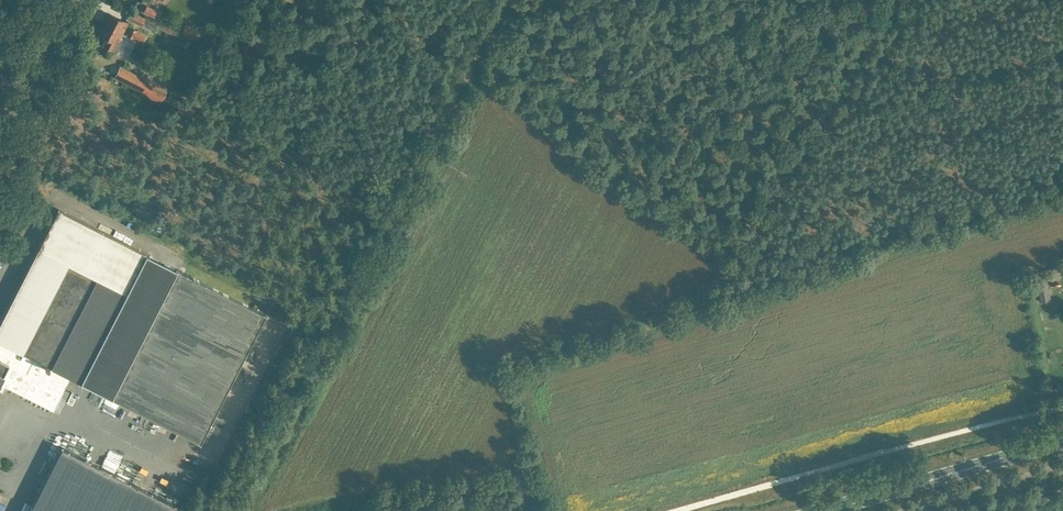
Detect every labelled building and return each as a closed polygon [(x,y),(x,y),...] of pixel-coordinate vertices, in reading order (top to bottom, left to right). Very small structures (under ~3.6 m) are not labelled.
[(14,3),(11,11),(18,13),(21,5),(14,3)] [(143,12),(153,17),(157,10),(147,5),(143,12)] [(349,15),(361,21),(366,11),(354,5),(349,15)] [(128,16),(152,30),(155,24),(132,10),(128,16)] [(103,45),(113,50),(118,41),(116,40),(125,21),(110,14),(100,34),(107,38),(103,45)] [(132,26),(127,35),(141,42),(145,34),(132,26)] [(193,28),(189,36),(197,39),(201,32),(193,28)] [(130,71),(124,83),(155,100),(161,88),(130,71)] [(82,383),(147,254),(58,209),(0,323),(0,390),(2,391),(5,385),(53,410),(70,377),(82,383)] [(111,397),(200,442),(207,429),(218,435),(225,421),(214,416),(266,314),(177,269),(111,397)] [(1047,284),(1039,285),(1042,302),(1051,300),(1047,284)] [(180,506),(62,446),(29,510),(178,510),(180,506)]
